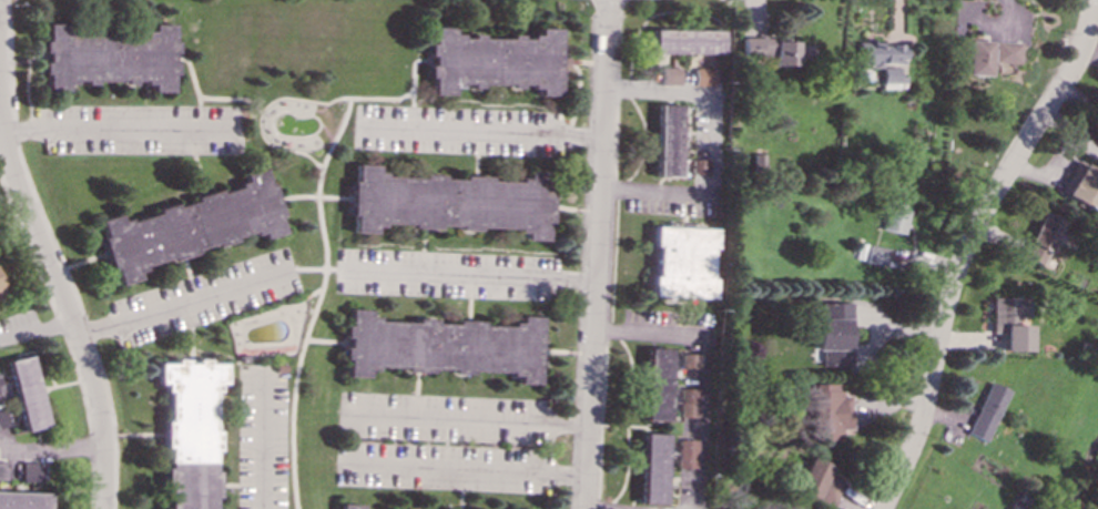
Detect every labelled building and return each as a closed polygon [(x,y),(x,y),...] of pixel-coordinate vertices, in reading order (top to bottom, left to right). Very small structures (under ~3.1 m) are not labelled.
[(172,91),(173,78),(176,70),(176,63),(171,61),(176,50),(176,42),(172,41),(173,24),(152,24),(151,34),(78,33),(73,31),(73,23),(45,23),(45,37),(42,44),(43,91),(65,91),(67,83),(73,84),(75,78),(82,81),(121,81),(122,82),(143,82),(151,85),(151,91),(172,91)] [(431,93),(453,94),(453,85),(480,85),(537,85),(537,95),(559,95),(559,28),(538,28),(538,37),(480,37),(480,35),(453,35),(453,27),(430,27),(430,60),(430,65),(427,65),(427,78),(431,78),(431,93)] [(652,52),(721,53),(722,30),(652,29),(652,52)] [(796,65),(796,61),(812,61),(813,40),(742,39),(742,57),(774,58),(774,64),(796,65)] [(964,74),(987,75),(989,40),(966,39),(964,74)] [(994,62),(1019,62),(1019,40),(995,40),(994,62)] [(902,64),(902,42),(857,41),(856,67),(881,68),(882,63),(902,64)] [(680,68),(661,67),(661,84),(680,85),(680,68)] [(882,89),(905,88),(905,75),(898,75),(897,67),(882,67),(882,89)] [(714,85),(714,68),(695,68),(694,84),(714,85)] [(655,175),(678,176),(680,104),(658,104),(655,175)] [(708,174),(709,159),(679,157),(679,174),(708,174)] [(1091,211),(1097,198),(1097,173),(1074,160),(1057,193),(1091,211)] [(98,220),(114,285),(140,278),(136,268),(199,252),(197,248),(262,232),(264,238),(285,233),(268,167),(243,173),(246,184),(154,208),(155,213),(121,222),(120,214),(98,220)] [(551,242),(553,175),(532,174),(532,184),(497,183),(497,181),(384,177),(385,167),(364,167),(363,184),(359,184),(359,203),(359,234),(382,235),(383,225),(418,226),(417,230),(445,231),(445,226),(465,227),(464,230),(531,232),(530,241),(551,242)] [(909,205),(887,201),(882,228),(904,234),(909,205)] [(1023,257),(1044,265),(1061,218),(1040,211),(1023,257)] [(713,227),(654,226),(653,275),(651,274),(650,296),(711,297),(713,227)] [(885,247),(870,244),(866,263),(882,266),(885,247)] [(990,296),(989,330),(1000,332),(1000,350),(1027,350),(1027,324),(1017,324),(1018,315),(1025,315),(1025,297),(990,296)] [(851,302),(822,302),(822,317),(815,317),(815,349),(822,349),(822,366),(851,366),(851,302)] [(538,384),(540,316),(519,315),(519,325),(484,324),(484,322),(370,318),(372,309),(350,308),(349,326),(346,326),(346,344),(346,376),(368,376),(369,366),(405,367),(404,371),(431,371),(431,368),(451,368),(450,371),(518,373),(517,383),(538,384)] [(669,420),(670,348),(647,348),(645,420),(669,420)] [(700,354),(683,353),(682,368),(700,368),(700,354)] [(8,360),(24,430),(48,425),(30,355),(8,360)] [(222,500),(224,500),(222,388),(232,387),(232,367),(214,367),(214,364),(195,364),(195,365),(164,365),(165,388),(174,388),(175,424),(171,424),(172,450),(175,450),(176,470),(173,470),(174,508),(222,508),(222,500)] [(967,434),(986,441),(1008,389),(989,380),(967,434)] [(851,429),(851,393),(836,393),(836,384),(810,383),(809,431),(814,431),(814,440),(837,440),(838,428),(851,429)] [(680,416),(698,417),(699,388),(681,387),(680,416)] [(6,407),(0,408),(0,427),(10,425),(6,407)] [(667,434),(643,434),(642,502),(665,503),(667,434)] [(678,467),(697,468),(697,439),(679,439),(678,467)] [(809,456),(791,500),(813,508),(829,508),(842,478),(827,472),(831,465),(809,456)] [(41,481),(40,461),(21,461),(22,481),(41,481)] [(49,492),(0,491),(0,508),(49,508),(49,492)]
